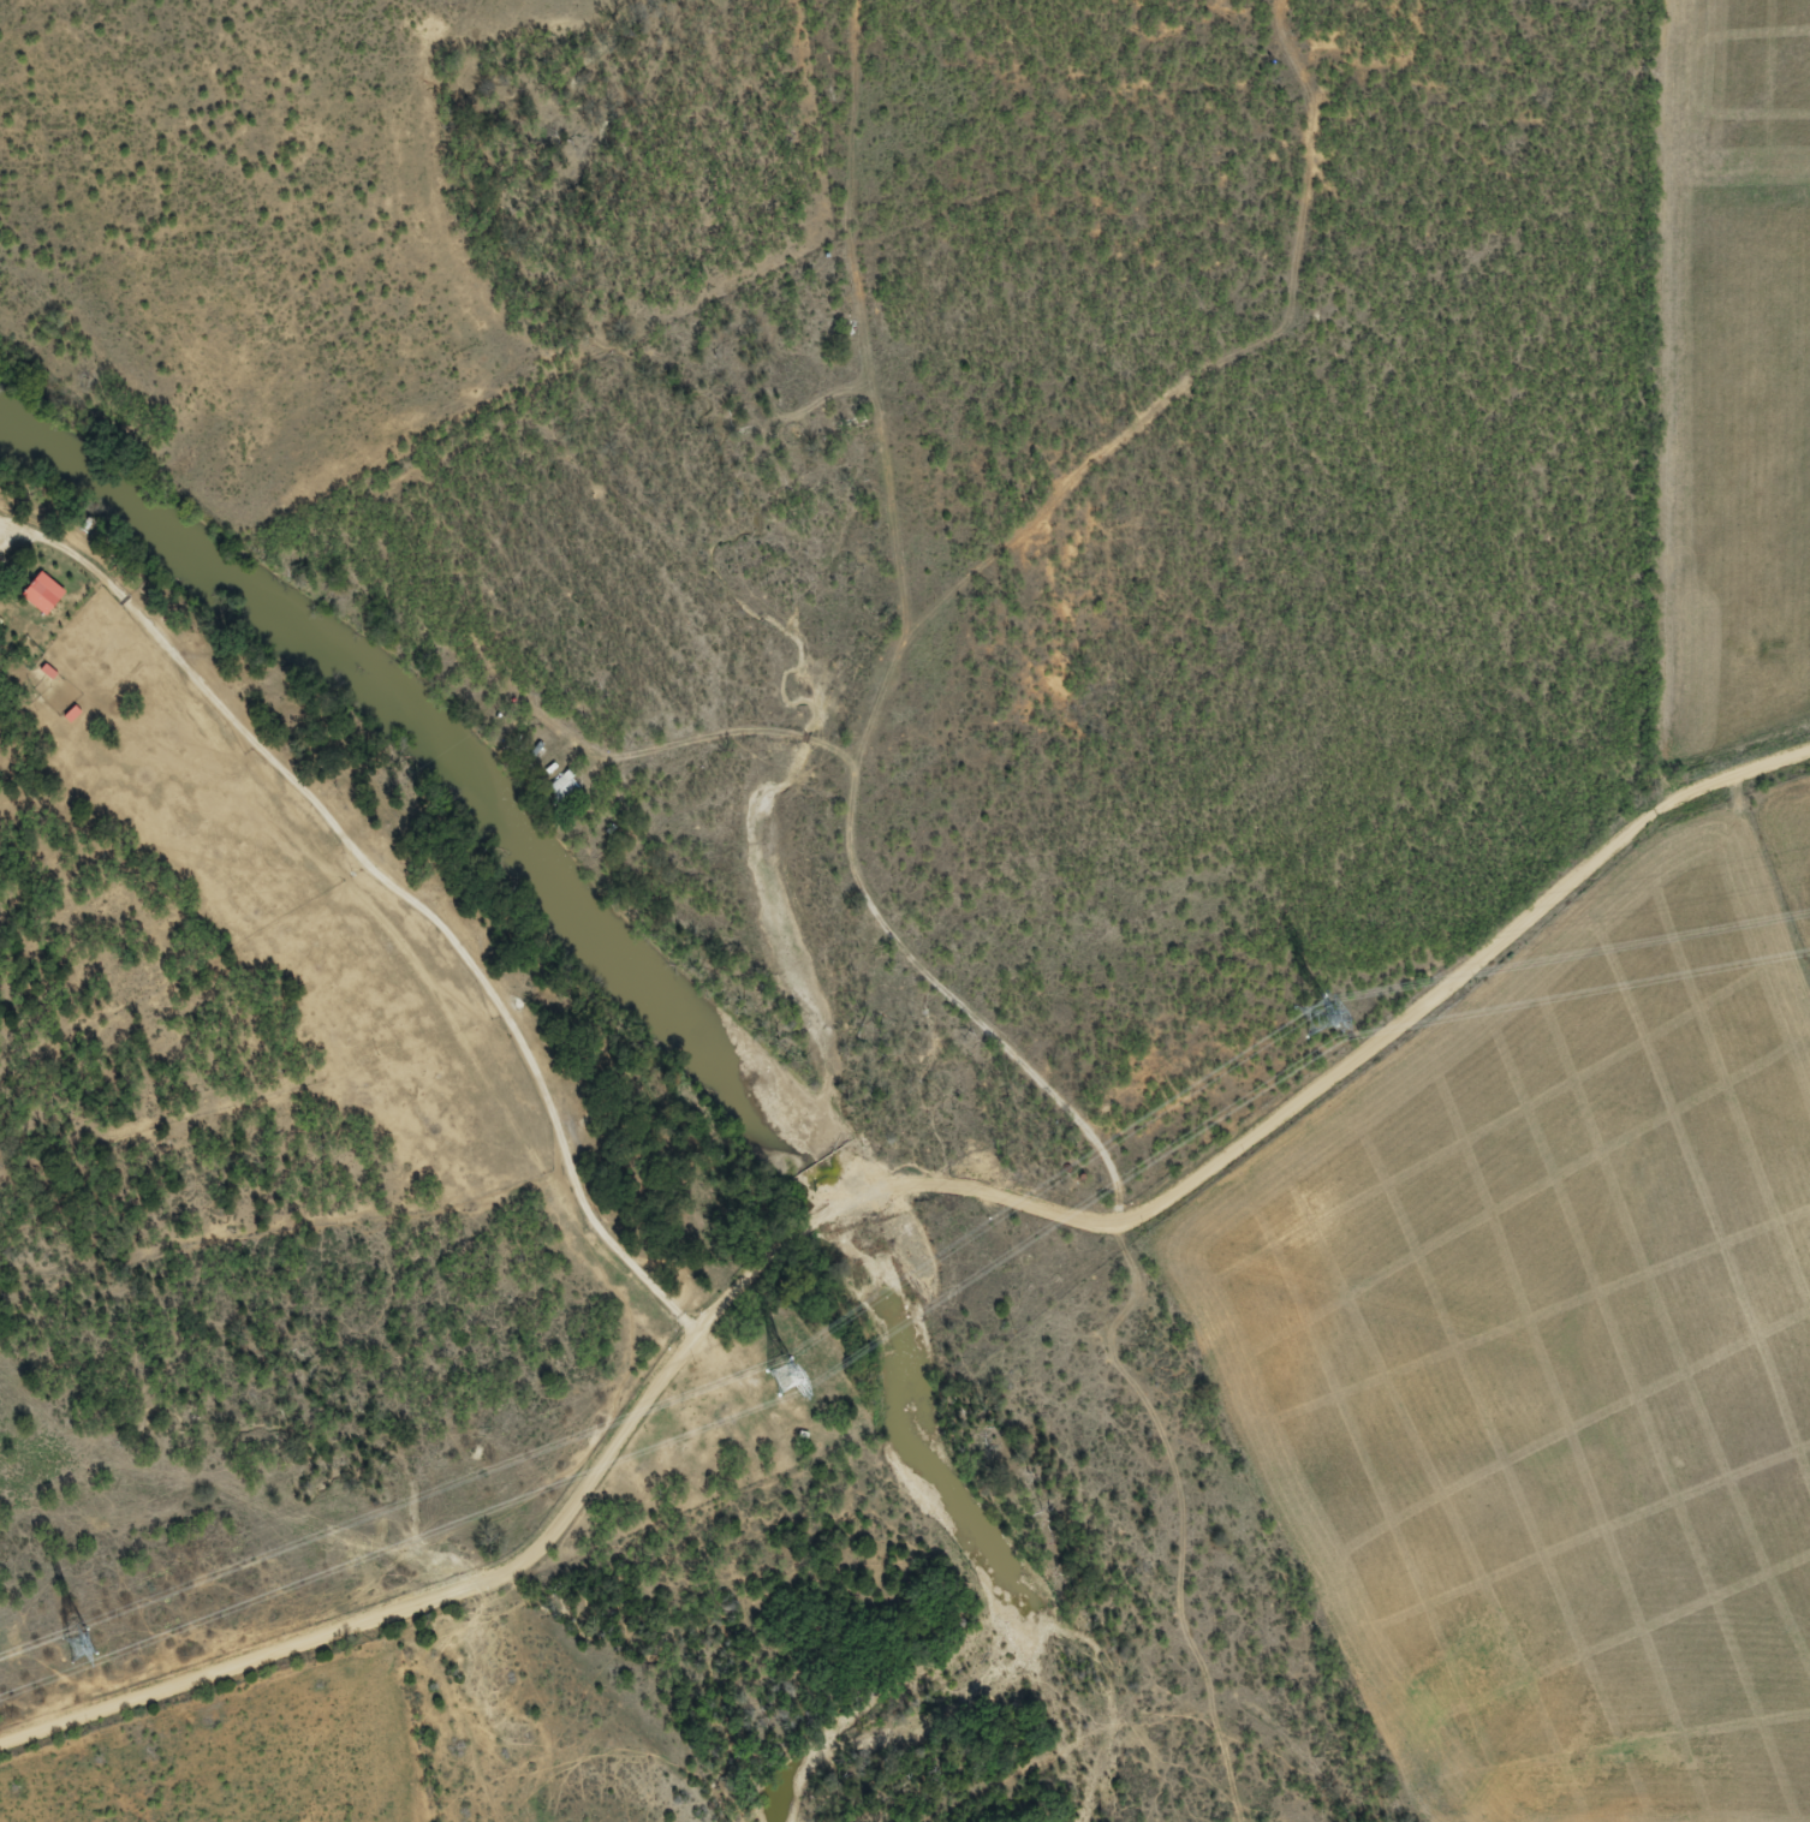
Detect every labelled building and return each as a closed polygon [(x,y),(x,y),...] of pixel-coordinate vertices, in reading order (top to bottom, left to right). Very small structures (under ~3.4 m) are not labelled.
[(47,612),(58,599),(38,581),(27,594),(47,612)] [(542,794),(555,809),(582,786),(568,771),(542,794)]
